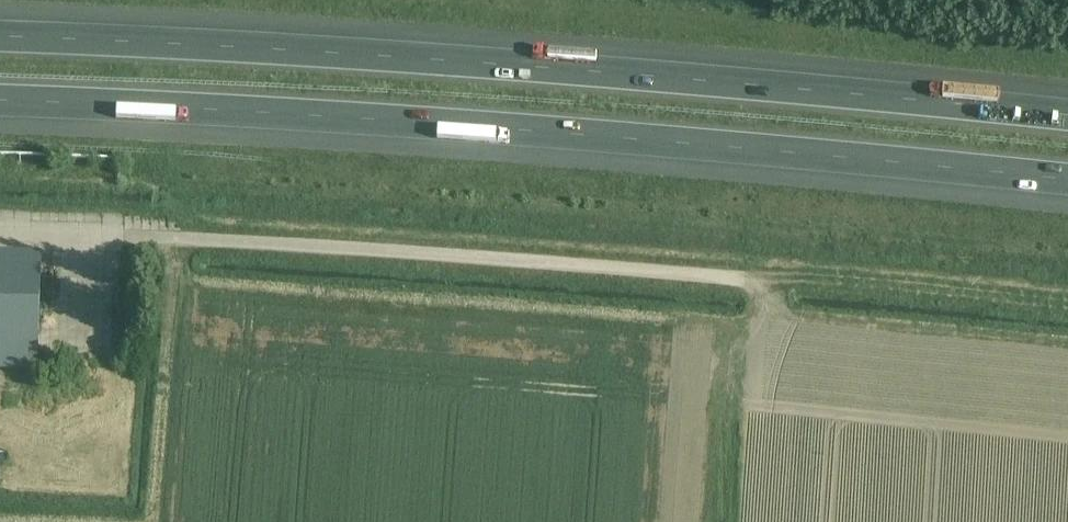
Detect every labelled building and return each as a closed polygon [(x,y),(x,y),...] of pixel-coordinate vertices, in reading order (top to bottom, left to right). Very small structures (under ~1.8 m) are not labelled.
[(38,370),(42,255),(0,254),(0,369),(38,370)]
